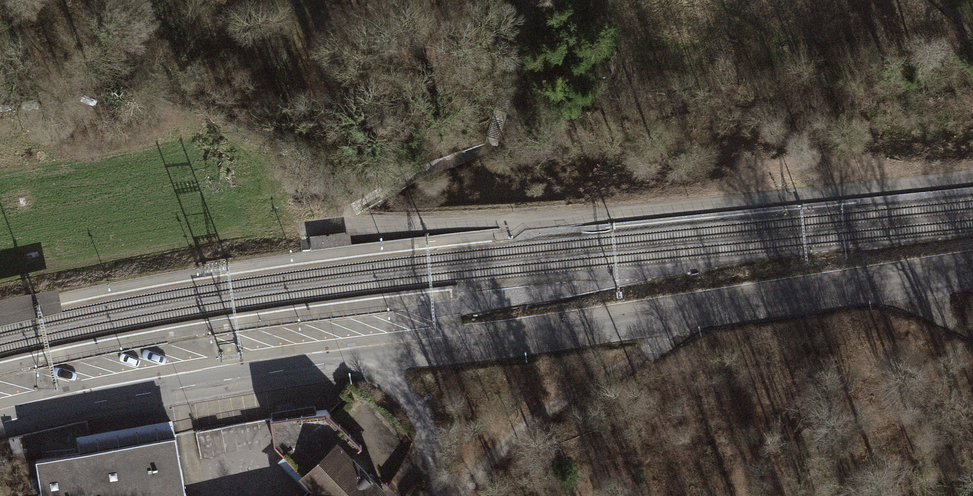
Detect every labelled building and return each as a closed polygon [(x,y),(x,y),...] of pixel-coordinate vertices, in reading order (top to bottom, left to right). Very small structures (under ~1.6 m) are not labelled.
[(68,84),(75,96),(86,91),(80,78),(68,84)] [(349,234),(311,238),(312,249),(350,245),(349,234)] [(57,287),(17,294),(0,297),(0,322),(62,309),(57,287)] [(383,491),(350,456),(361,446),(326,409),(270,418),(274,444),(315,488),(307,495),(377,495),(383,491)] [(36,460),(41,495),(186,495),(175,435),(36,460)]
